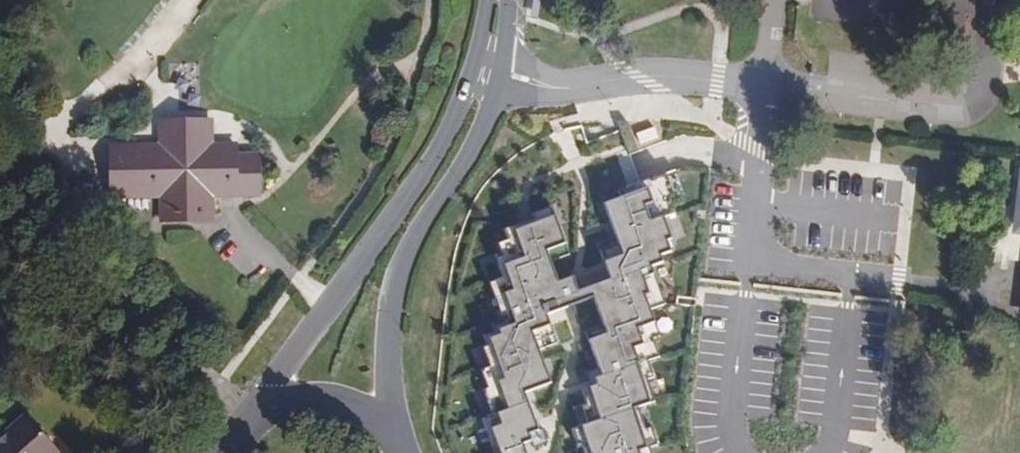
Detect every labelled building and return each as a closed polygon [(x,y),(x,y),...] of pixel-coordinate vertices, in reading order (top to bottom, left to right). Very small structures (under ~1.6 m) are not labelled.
[(156,143),(109,142),(108,198),(158,198),(158,222),(185,222),(215,222),(215,209),(215,197),(261,197),(261,152),(250,152),(239,152),(239,143),(213,143),(213,118),(156,118),(156,143)] [(669,175),(621,191),(624,199),(606,204),(618,239),(599,245),(614,293),(593,299),(603,327),(585,334),(597,370),(612,365),(614,373),(586,384),(588,390),(580,393),(585,406),(580,408),(587,426),(570,433),(576,451),(581,449),(582,452),(650,452),(649,449),(656,447),(650,430),(644,431),(637,410),(654,404),(645,381),(652,379),(646,362),(658,358),(651,340),(659,337),(650,310),(666,305),(652,268),(664,264),(662,257),(672,253),(669,242),(674,240),(666,218),(677,215),(672,200),(678,198),(669,175)] [(553,205),(534,212),(536,216),(506,226),(509,238),(498,241),(502,251),(495,253),(503,276),(489,280),(502,318),(490,322),(492,329),(482,332),(485,343),(481,345),(488,364),(478,368),(484,386),(478,387),(488,414),(478,418),(489,451),(485,452),(520,452),(517,443),(525,440),(523,433),(534,429),(520,391),(547,383),(536,348),(555,343),(549,325),(543,327),(539,316),(567,307),(551,261),(570,255),(553,205)] [(21,421),(1,437),(5,443),(0,447),(0,452),(49,452),(21,421)]
